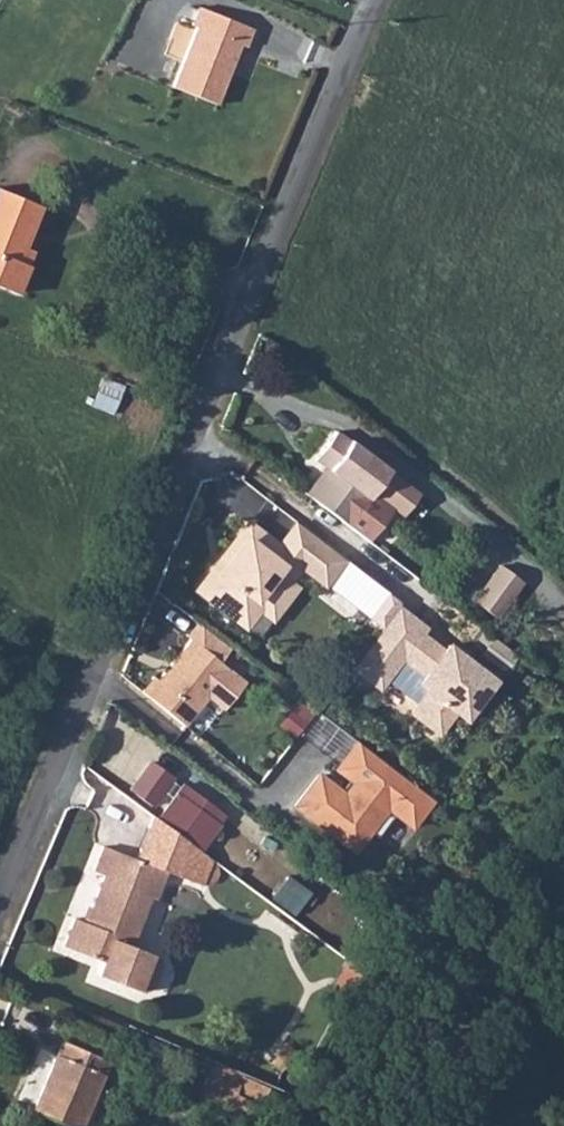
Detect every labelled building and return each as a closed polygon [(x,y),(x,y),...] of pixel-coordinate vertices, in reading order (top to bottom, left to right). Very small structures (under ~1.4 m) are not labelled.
[(241,45),(246,47),(253,29),(198,7),(191,25),(196,27),(172,87),(217,104),(241,45)] [(33,218),(37,210),(0,196),(0,286),(33,218)] [(26,269),(16,265),(21,250),(33,218),(0,286),(0,291),(16,298),(26,269)] [(104,379),(95,405),(114,411),(123,386),(104,379)] [(310,502),(346,530),(372,495),(378,498),(381,502),(391,511),(401,519),(417,498),(388,476),(388,473),(354,447),(353,447),(345,444),(338,438),(317,466),(321,469),(329,474),(310,502)] [(329,474),(321,469),(300,495),(310,502),(329,474)] [(263,612),(299,564),(305,569),(328,586),(345,563),(300,528),(282,551),(252,529),(208,587),(210,601),(249,630),(263,612)] [(373,619),(390,597),(345,563),(328,586),(373,619)] [(305,569),(299,564),(263,612),(276,622),(299,592),(292,586),(305,569)] [(475,607),(496,622),(523,585),(500,570),(475,607)] [(373,619),(386,629),(399,611),(403,607),(390,597),(373,619)] [(427,632),(399,611),(386,629),(354,673),(382,693),(389,684),(421,708),(414,717),(442,737),(458,715),(468,722),(497,683),(457,653),(453,659),(423,637),(427,632)] [(145,695),(187,731),(233,677),(195,645),(161,685),(157,682),(145,695)] [(293,702),(278,725),(296,737),(312,714),(293,702)] [(383,842),(401,818),(418,831),(438,804),(362,748),(342,775),(360,788),(350,801),(323,781),(300,812),(360,857),(375,836),(383,842)] [(136,808),(157,823),(178,797),(157,781),(136,808)] [(186,805),(161,837),(200,868),(219,845),(207,836),(215,827),(186,805)] [(161,837),(158,834),(142,871),(111,859),(101,884),(111,887),(99,919),(105,921),(100,934),(84,929),(75,953),(115,968),(110,982),(152,998),(163,994),(170,976),(165,966),(141,957),(158,909),(164,911),(175,884),(217,900),(221,898),(224,894),(224,890),(222,886),(221,886),(200,868),(161,837)] [(286,903),(268,924),(286,938),(304,916),(286,903)] [(38,1113),(62,1125),(88,1125),(118,1070),(74,1047),(38,1113)] [(242,1098),(266,1109),(274,1091),(219,1067),(205,1099),(236,1113),(242,1098)]
